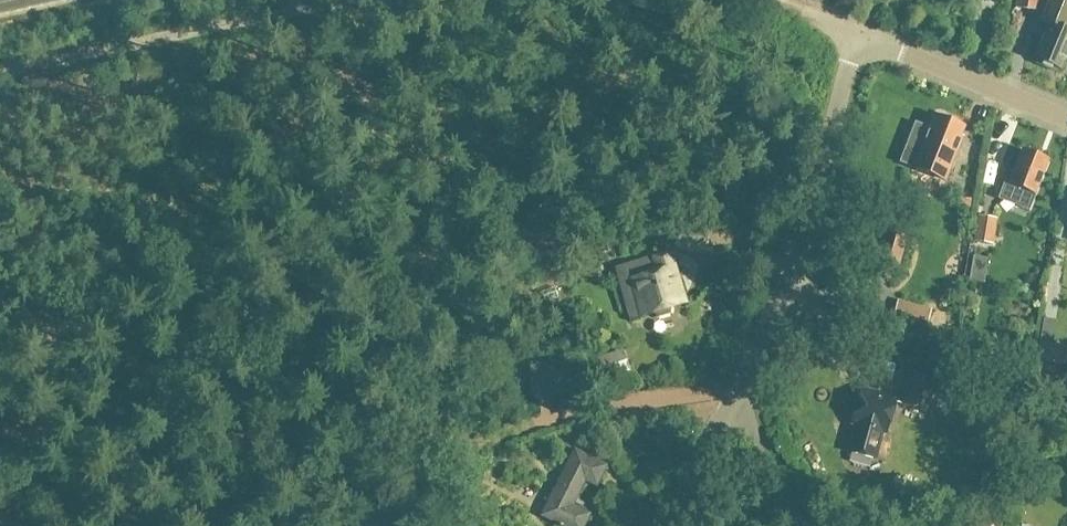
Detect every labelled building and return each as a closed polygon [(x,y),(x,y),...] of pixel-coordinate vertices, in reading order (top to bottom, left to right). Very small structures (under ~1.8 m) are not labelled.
[(1039,10),(1041,0),(1017,0),(1016,7),(1039,10)] [(1035,57),(1039,58),(1038,64),(1045,67),(1049,63),(1062,68),(1066,56),(1066,6),(1053,0),(1050,0),(1042,21),(1049,24),(1035,57)] [(913,166),(946,179),(951,166),(948,165),(951,158),(954,159),(963,136),(961,135),(965,125),(952,120),(953,117),(940,112),(939,114),(936,113),(931,127),(929,126),(928,127),(920,124),(905,162),(913,166)] [(789,151),(791,141),(784,139),(782,150),(789,151)] [(1006,180),(1002,191),(1020,198),(1018,205),(1029,209),(1030,208),(1049,158),(1022,148),(1009,181),(1006,180)] [(995,211),(994,237),(1002,237),(1004,212),(995,211)] [(887,227),(875,270),(895,276),(907,233),(887,227)] [(701,248),(708,244),(708,230),(673,230),(673,245),(680,248),(701,248)] [(630,319),(653,312),(658,317),(669,313),(671,306),(684,302),(669,253),(615,269),(630,319)] [(1064,356),(1052,354),(1053,348),(1040,345),(1034,369),(1066,376),(1066,351),(1064,356)] [(541,368),(541,363),(530,363),(531,394),(565,392),(563,356),(554,357),(555,367),(541,368)] [(911,374),(903,403),(929,411),(937,382),(911,374)] [(876,459),(883,432),(893,396),(861,387),(851,423),(853,424),(846,451),(876,459)] [(597,486),(607,464),(575,448),(541,515),(564,525),(584,525),(591,513),(573,504),(585,480),(597,486)]
